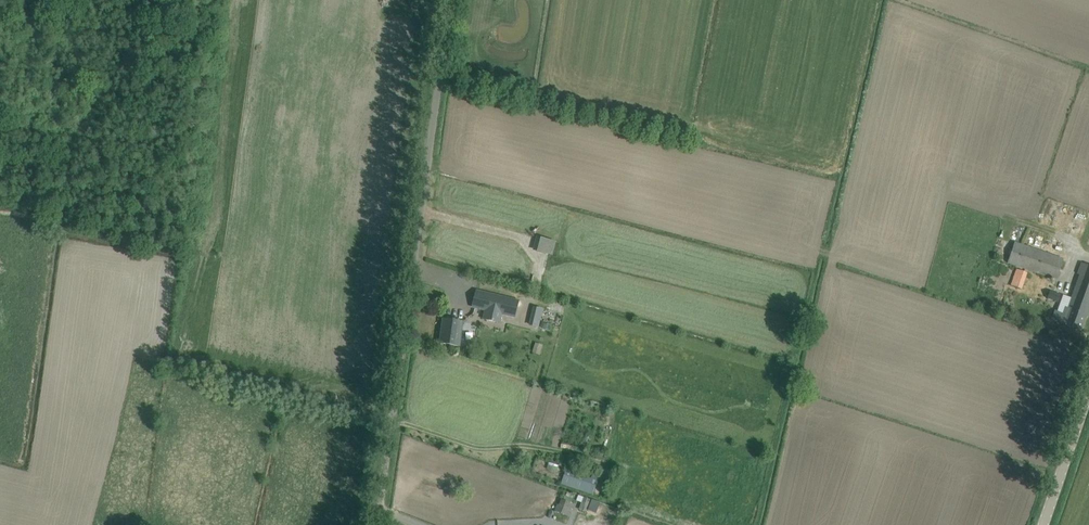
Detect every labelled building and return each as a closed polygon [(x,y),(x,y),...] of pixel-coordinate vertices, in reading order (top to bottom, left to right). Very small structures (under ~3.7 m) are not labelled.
[(541,238),(537,251),(553,255),(556,242),(541,238)] [(1009,263),(1028,270),(1056,280),(1063,260),(1016,244),(1009,263)] [(1052,321),(1082,331),(1087,316),(1088,316),(1088,315),(1088,266),(1082,263),(1078,274),(1080,275),(1069,308),(1066,307),(1064,314),(1055,311),(1052,321)] [(1010,285),(1022,289),(1027,273),(1016,269),(1010,285)] [(519,301),(476,291),(473,306),(486,310),(484,319),(499,322),(502,313),(515,317),(519,301)] [(1061,295),(1050,291),(1048,299),(1058,303),(1061,295)] [(543,309),(536,307),(531,325),(539,327),(543,309)] [(441,343),(459,345),(462,321),(444,319),(441,343)] [(542,344),(535,342),(531,352),(538,355),(542,344)] [(549,463),(548,469),(556,471),(558,466),(549,463)] [(566,470),(562,483),(593,494),(598,478),(592,476),(591,479),(566,470)] [(557,504),(554,511),(556,512),(567,516),(570,508),(573,510),(575,504),(561,498),(561,500),(558,505),(557,504)] [(591,502),(584,499),(579,511),(586,514),(591,502)] [(600,505),(592,502),(588,513),(596,516),(600,505)]
